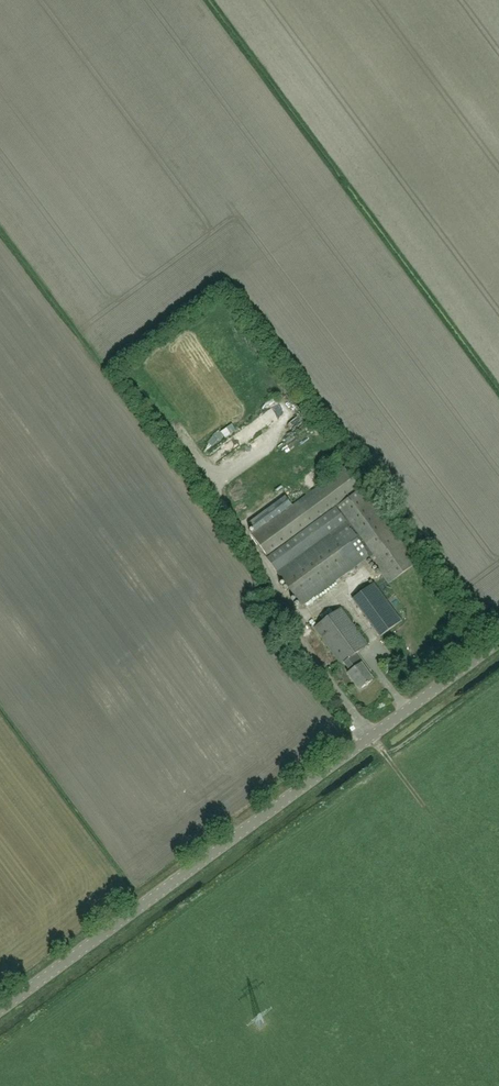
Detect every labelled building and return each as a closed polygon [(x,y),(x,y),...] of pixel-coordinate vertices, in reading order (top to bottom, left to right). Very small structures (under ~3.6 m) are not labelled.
[(389,583),(418,562),(367,492),(357,498),(355,495),(364,489),(348,465),(252,535),(269,558),(342,504),(344,507),(338,512),(360,542),(355,546),(352,542),(343,549),(331,531),(278,570),(303,604),(356,566),(355,564),(364,558),(357,549),(362,545),(389,583)] [(341,664),(344,662),(353,656),(368,645),(341,607),(314,627),(341,664)] [(353,656),(344,662),(351,671),(348,673),(360,689),(373,680),(361,664),(359,665),(353,656)]
